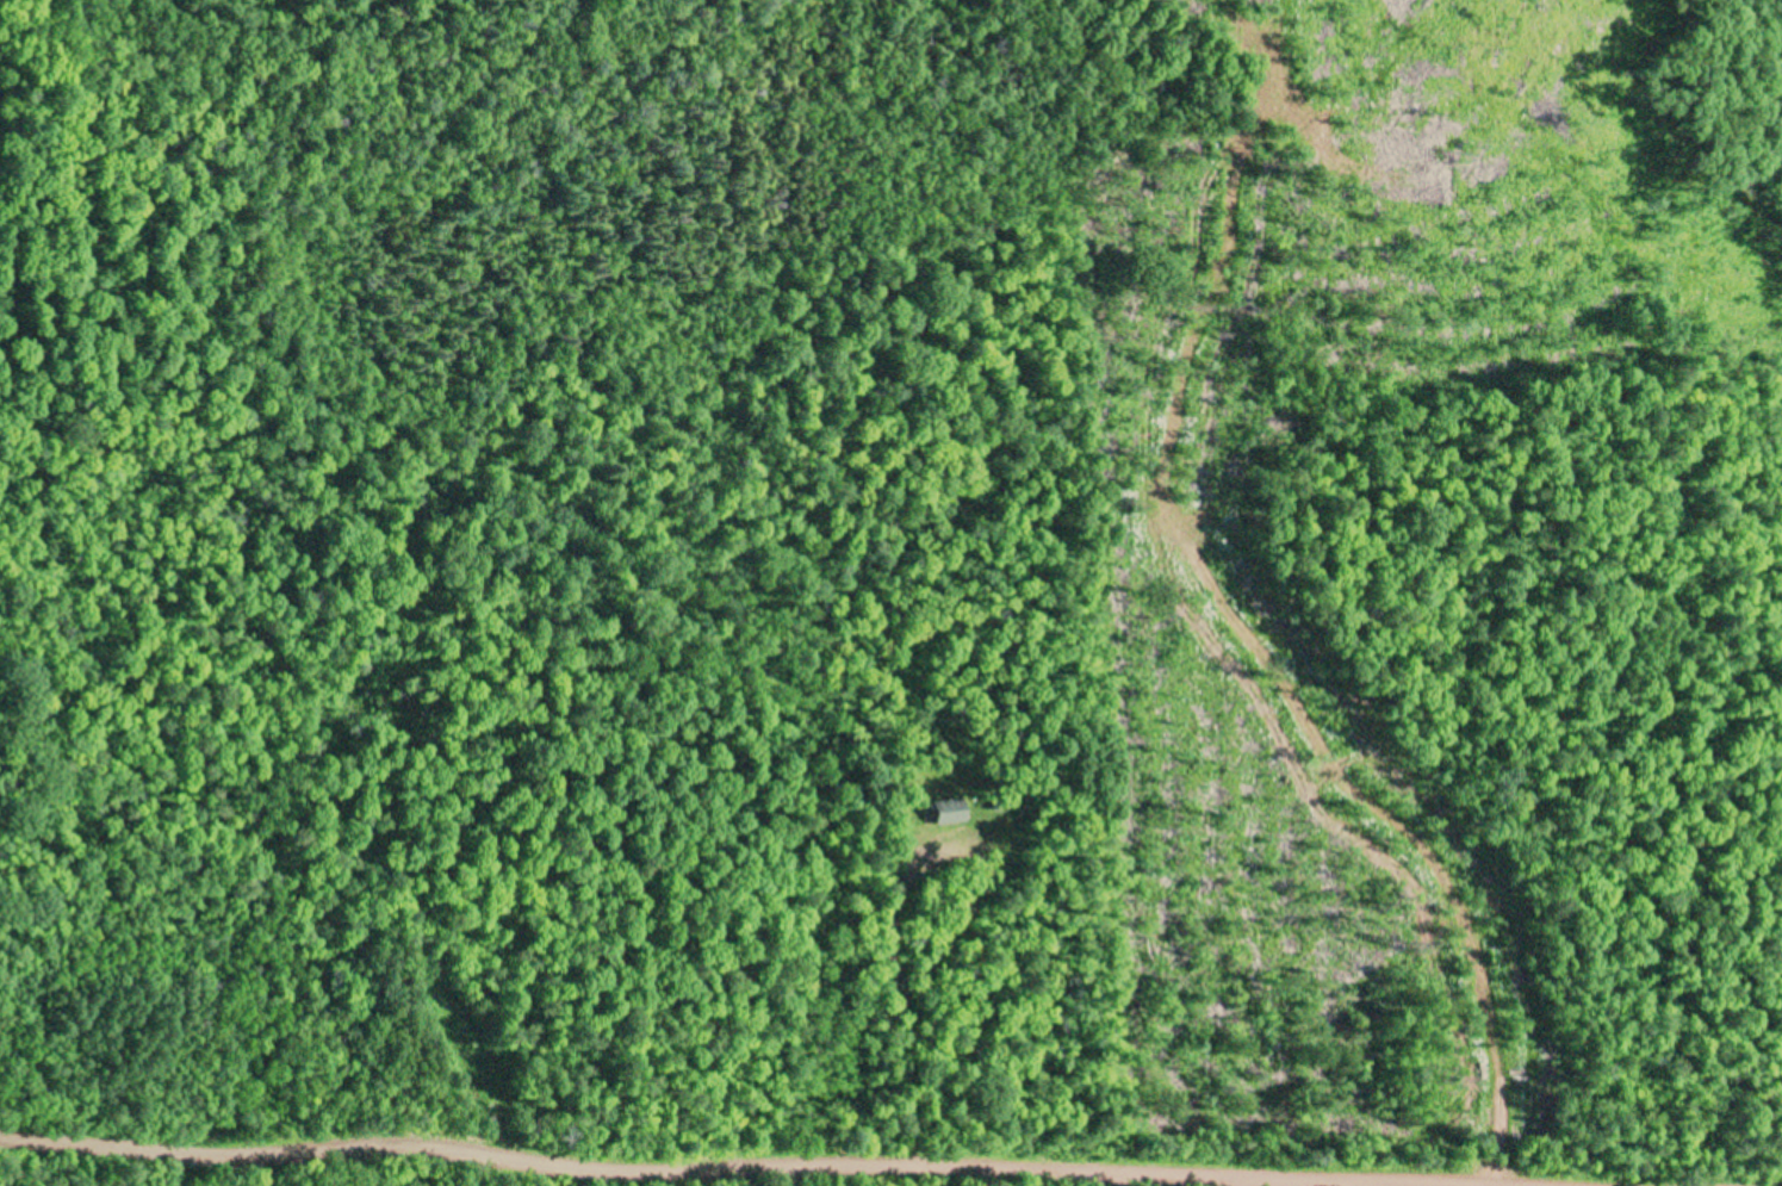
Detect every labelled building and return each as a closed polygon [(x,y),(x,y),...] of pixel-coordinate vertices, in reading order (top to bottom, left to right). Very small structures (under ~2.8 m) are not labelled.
[(963,818),(931,824),(927,803),(960,796),(963,818)]
